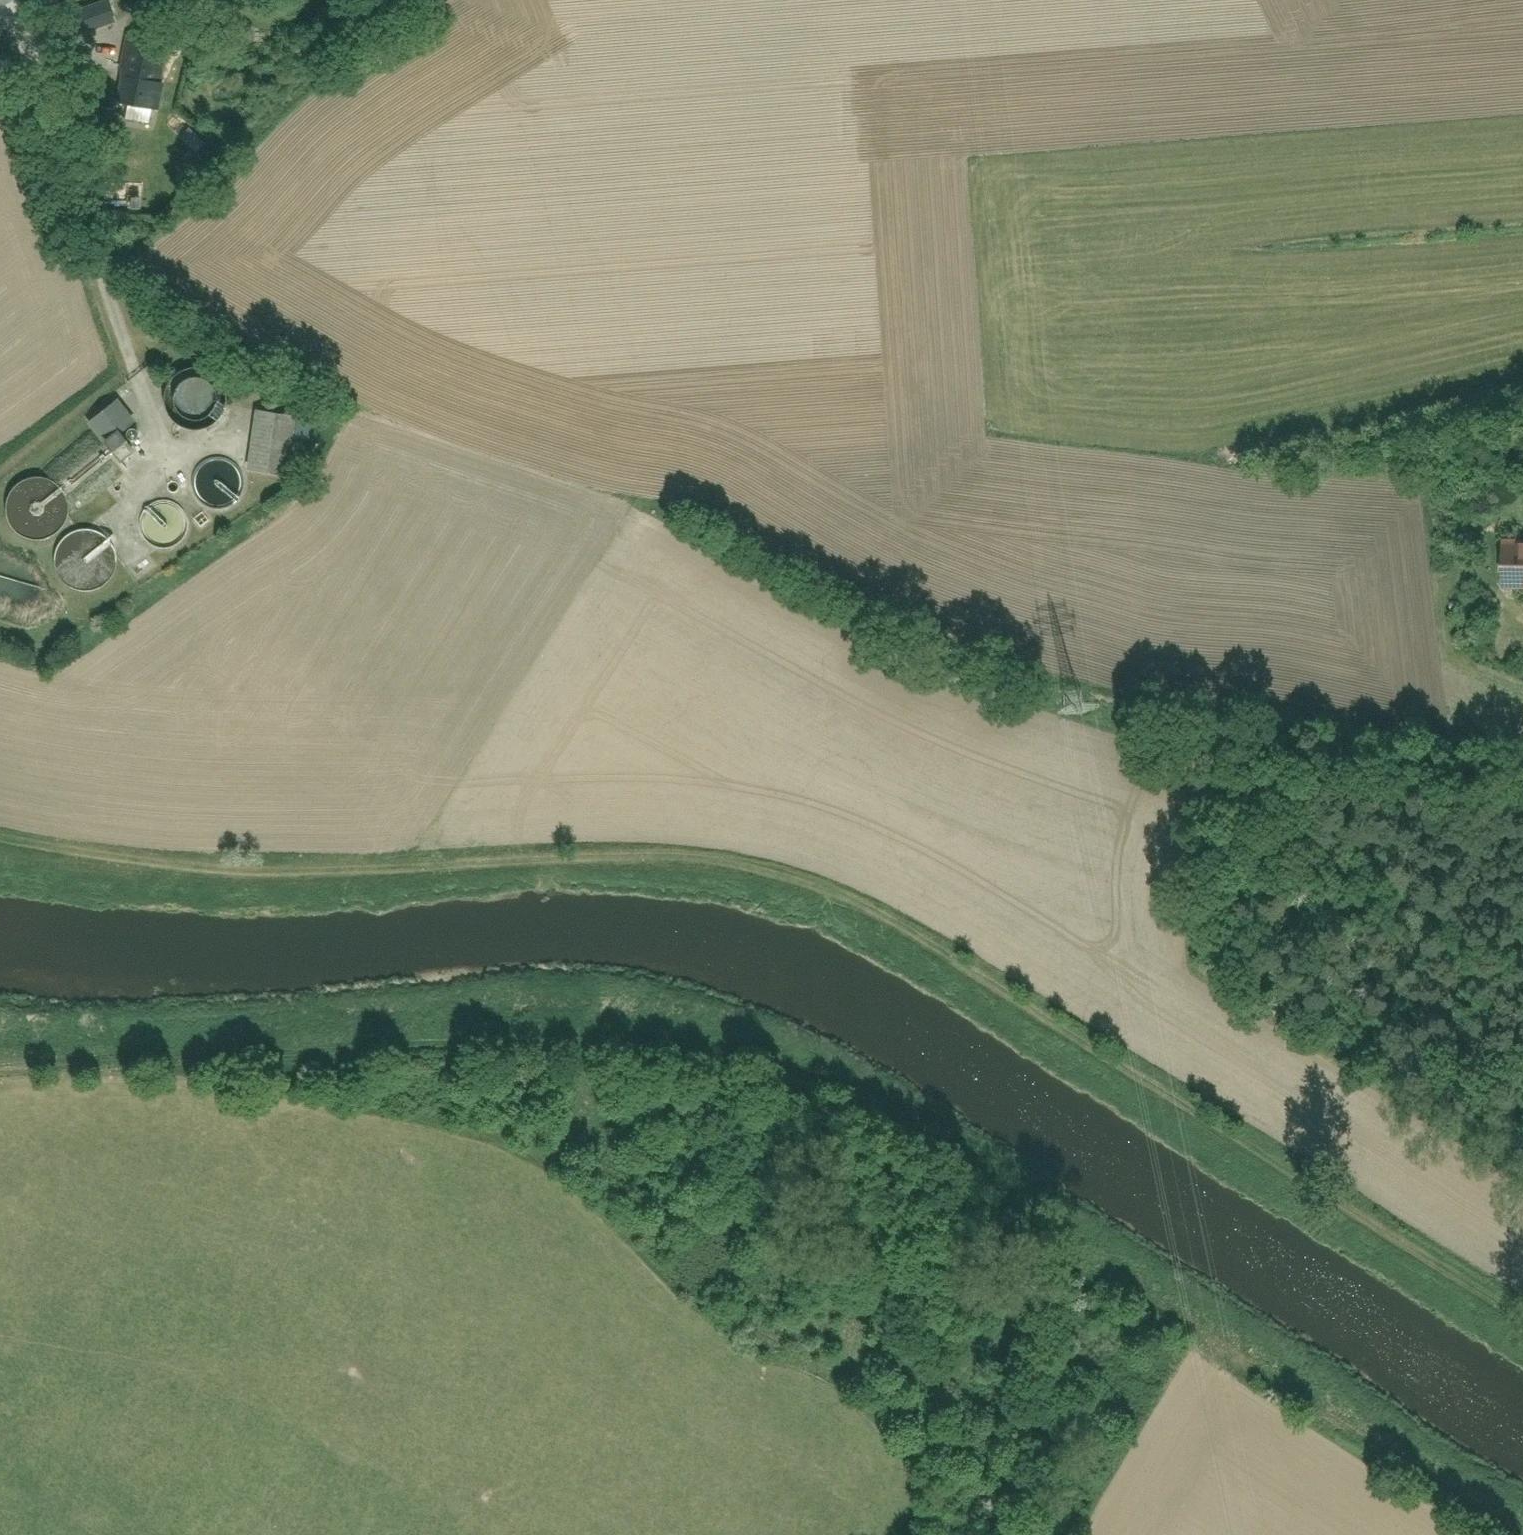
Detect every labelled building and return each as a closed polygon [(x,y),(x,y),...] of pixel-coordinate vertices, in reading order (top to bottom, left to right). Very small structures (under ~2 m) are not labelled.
[(108,9),(103,0),(74,0),(65,5),(77,26),(108,9)] [(153,106),(168,28),(114,18),(100,96),(153,106)] [(145,425),(120,394),(91,417),(130,467),(147,453),(132,435),(145,425)] [(309,419),(265,413),(257,472),(301,478),(309,419)] [(1495,526),(1495,579),(1522,579),(1522,526),(1495,526)]
